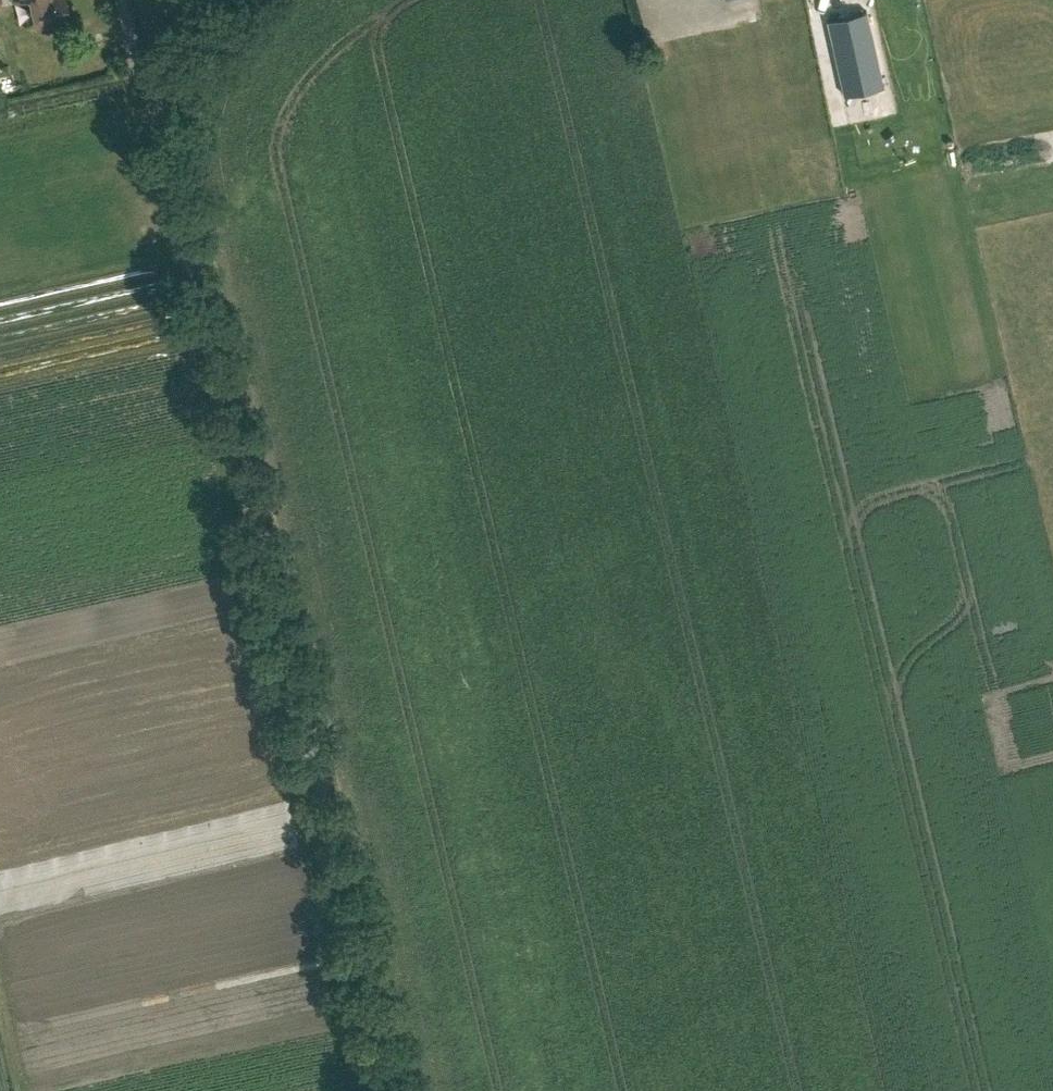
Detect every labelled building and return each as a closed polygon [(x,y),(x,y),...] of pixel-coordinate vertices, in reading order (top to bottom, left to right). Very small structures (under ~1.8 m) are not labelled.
[(65,0),(32,0),(38,26),(69,18),(65,0)] [(883,87),(867,10),(827,19),(844,95),(883,87)]
